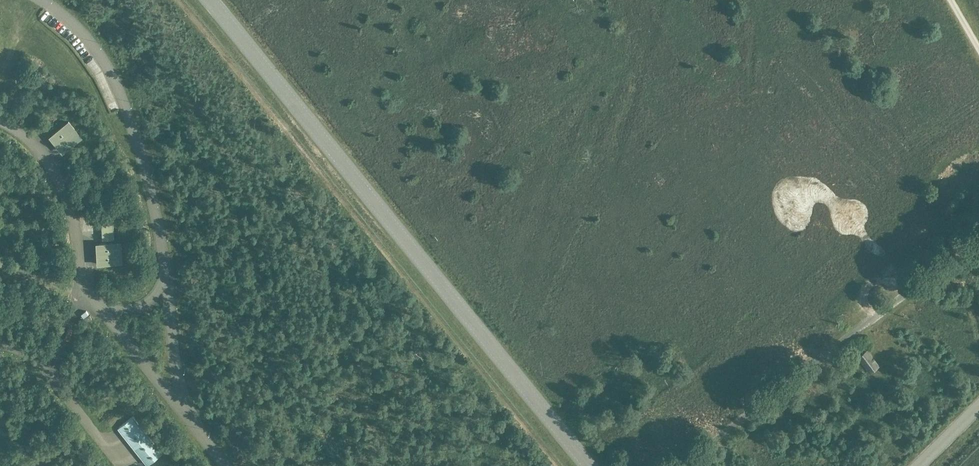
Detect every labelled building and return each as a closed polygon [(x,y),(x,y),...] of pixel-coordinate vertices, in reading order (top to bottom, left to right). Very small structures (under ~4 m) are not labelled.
[(69,121),(52,135),(65,151),(82,138),(69,121)] [(121,242),(100,243),(101,265),(122,263),(121,242)] [(870,372),(878,366),(867,352),(859,358),(870,372)] [(133,417),(119,428),(148,465),(162,454),(133,417)]
